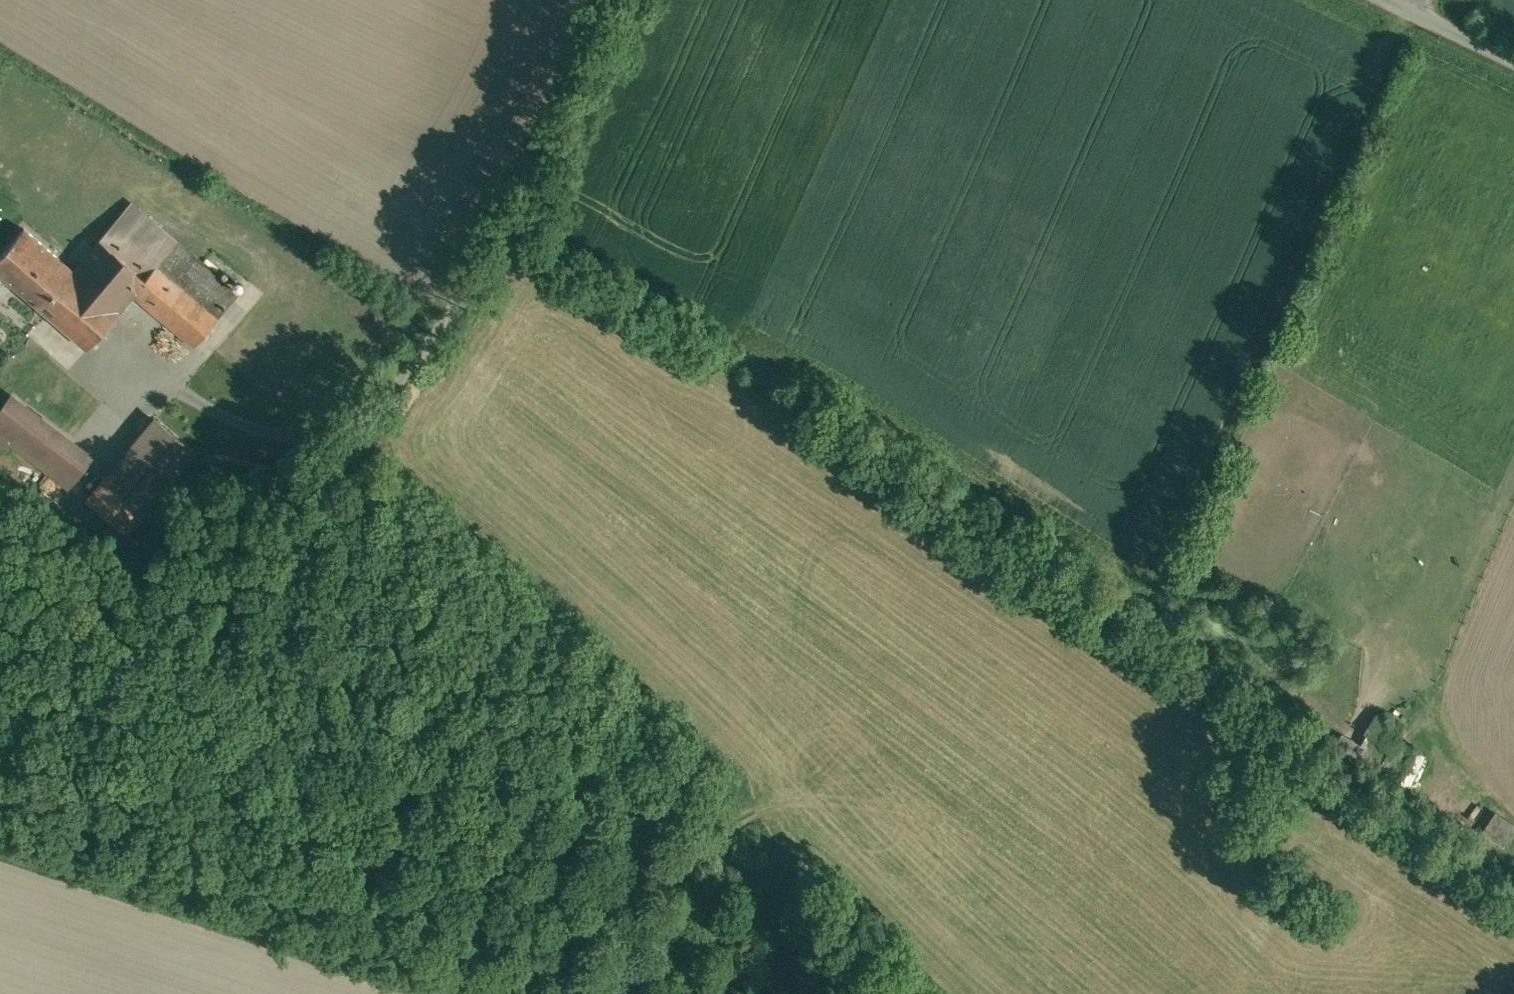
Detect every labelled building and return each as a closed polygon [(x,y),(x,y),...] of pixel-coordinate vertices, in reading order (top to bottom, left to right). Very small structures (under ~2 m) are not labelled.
[(238,294),(131,203),(100,240),(146,279),(134,293),(195,345),(238,294)] [(24,227),(0,256),(0,273),(37,305),(70,267),(24,227)] [(70,267),(37,305),(87,348),(134,293),(146,279),(100,240),(74,270),(70,267)] [(4,404),(0,410),(0,433),(10,440),(69,486),(84,466),(4,404)] [(194,450),(156,418),(116,466),(154,498),(194,450)] [(0,433),(0,450),(2,451),(10,440),(0,433)] [(1360,730),(1369,736),(1382,716),(1372,710),(1360,730)] [(1412,783),(1422,754),(1411,750),(1401,780),(1412,783)] [(1500,845),(1513,827),(1513,826),(1492,810),(1478,828),(1500,845)]
